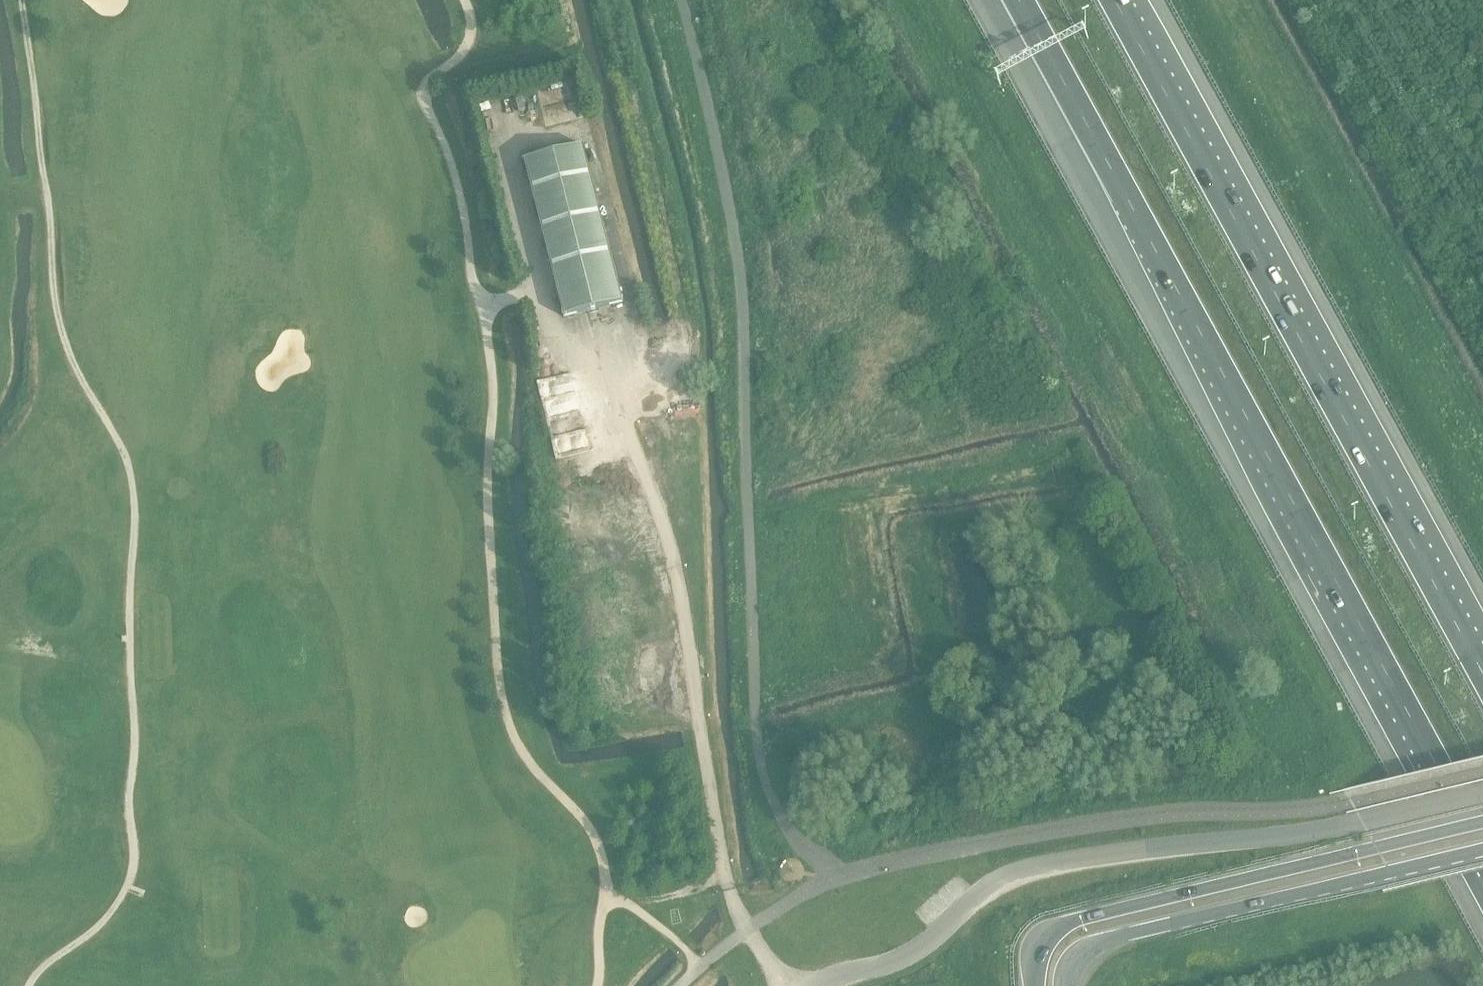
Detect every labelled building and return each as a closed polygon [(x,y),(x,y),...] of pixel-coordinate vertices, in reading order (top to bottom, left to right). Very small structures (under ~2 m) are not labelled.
[(561,97),(561,101),(545,103),(547,121),(584,117),(581,95),(561,97)] [(583,145),(524,160),(564,317),(623,302),(583,145)]
